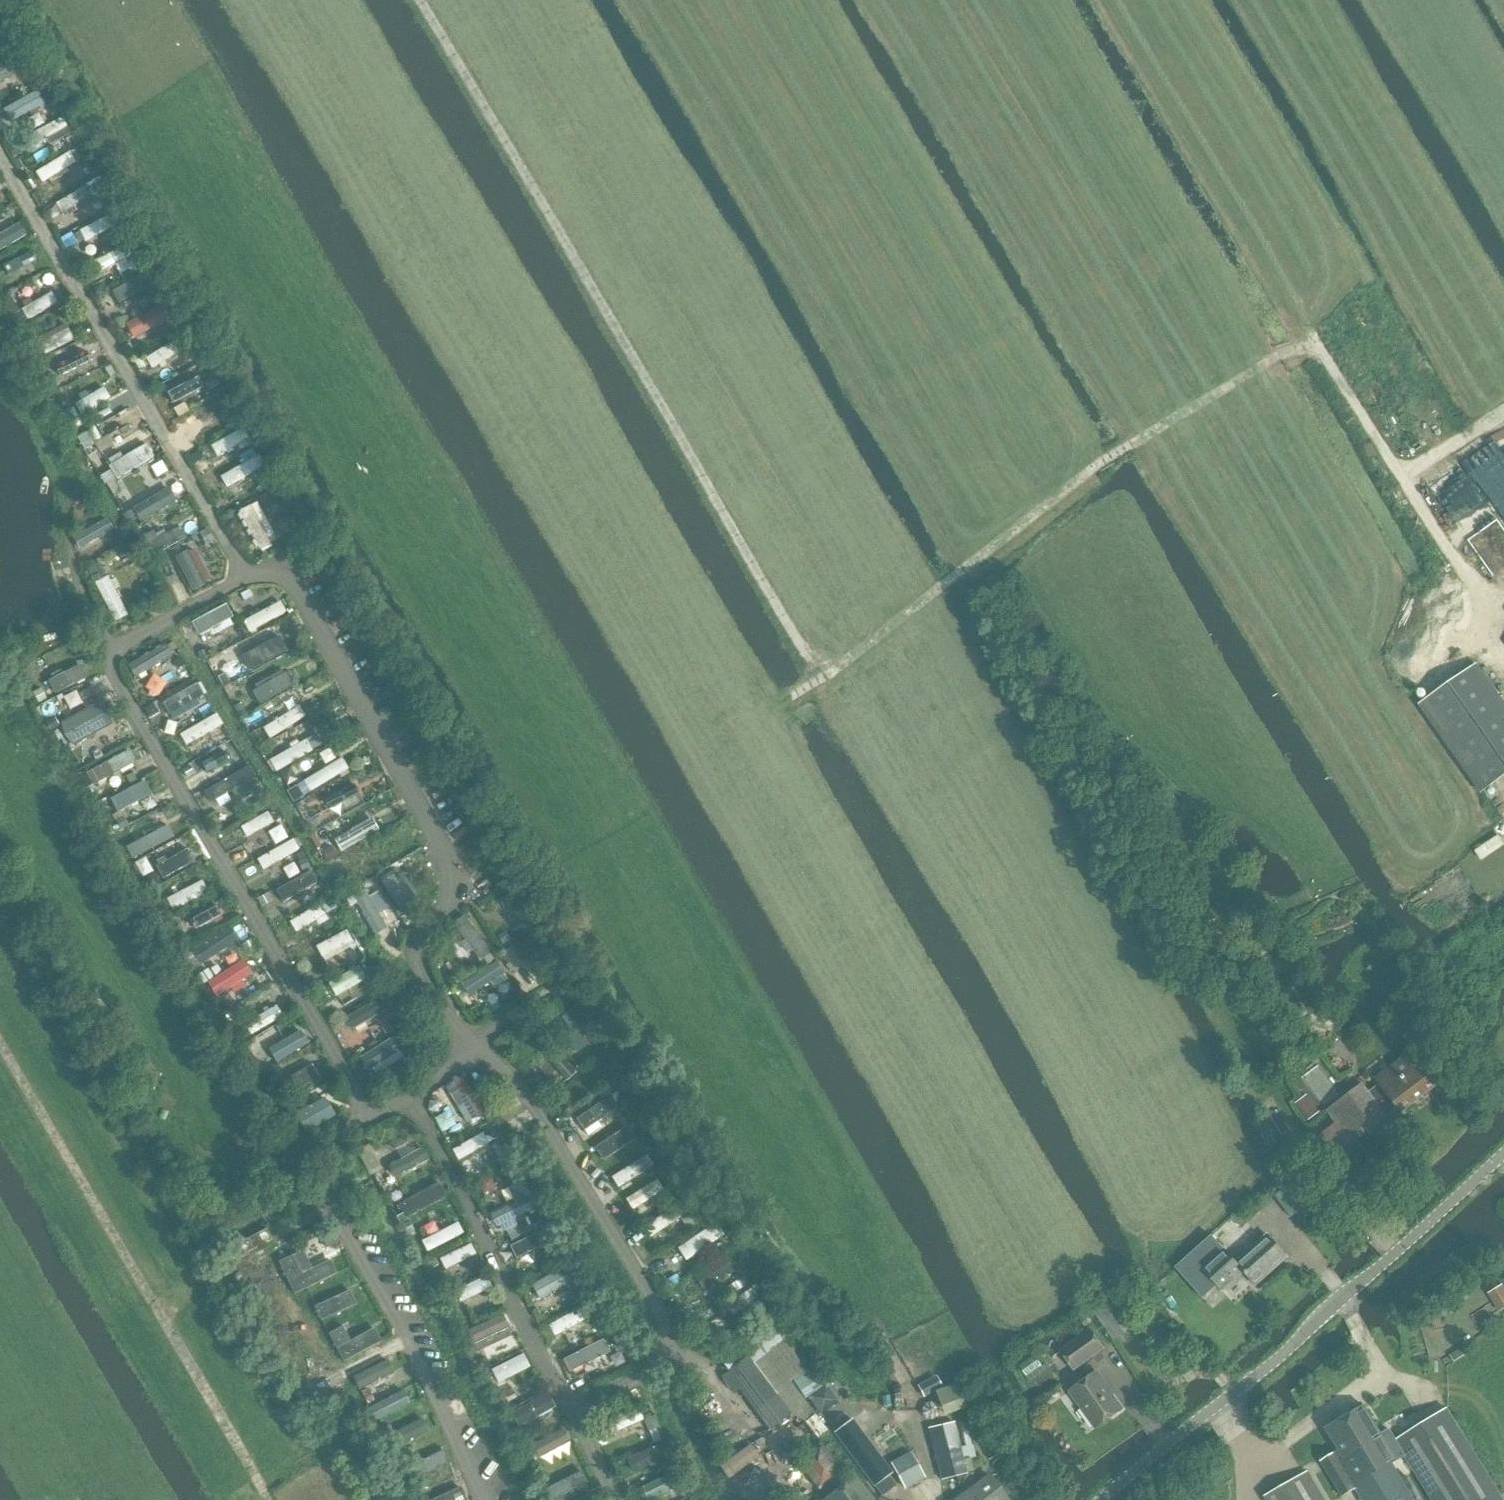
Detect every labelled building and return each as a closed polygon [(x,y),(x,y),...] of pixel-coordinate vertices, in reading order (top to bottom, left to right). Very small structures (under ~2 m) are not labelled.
[(18,61),(22,69),(32,64),(28,56),(18,61)] [(16,142),(7,147),(12,157),(22,152),(16,142)] [(75,147),(67,152),(73,161),(81,156),(75,147)] [(95,179),(84,185),(89,194),(100,187),(95,179)] [(68,235),(58,240),(63,250),(73,244),(68,235)] [(145,265),(135,269),(139,277),(149,272),(145,265)] [(146,279),(149,286),(155,282),(152,276),(146,279)] [(18,326),(26,322),(21,313),(20,314),(14,318),(18,326)] [(29,325),(20,329),(23,336),(32,332),(29,325)] [(180,326),(170,331),(174,337),(183,332),(180,326)] [(186,333),(179,337),(185,348),(192,344),(186,333)] [(37,346),(29,349),(34,359),(41,355),(37,346)] [(201,357),(194,361),(196,366),(203,362),(201,357)] [(141,358),(134,362),(138,370),(145,366),(141,358)] [(200,366),(198,367),(203,378),(212,373),(206,363),(204,364),(204,363),(199,365),(200,366)] [(55,376),(47,380),(51,389),(59,385),(55,376)] [(221,390),(215,393),(218,399),(224,395),(221,390)] [(218,399),(216,400),(220,407),(230,402),(226,394),(224,395),(218,399)] [(73,409),(65,413),(69,421),(77,417),(73,409)] [(238,419),(233,422),(235,428),(241,426),(238,419)] [(94,446),(86,432),(76,438),(84,451),(94,446)] [(248,439),(235,447),(238,453),(251,445),(248,439)] [(198,451),(188,457),(193,464),(202,459),(198,451)] [(109,460),(112,464),(122,458),(119,454),(109,460)] [(264,466),(251,474),(254,479),(267,472),(264,466)] [(109,471),(100,477),(104,485),(114,480),(109,471)] [(273,480),(265,484),(269,490),(277,486),(273,480)] [(263,484),(253,489),(257,497),(267,492),(263,484)] [(268,492),(258,497),(263,506),(272,501),(268,492)] [(130,512),(122,516),(126,524),(134,519),(130,512)] [(140,527),(134,531),(138,539),(144,535),(140,527)] [(208,529),(199,533),(205,544),(214,540),(208,529)] [(155,535),(157,539),(164,536),(162,531),(155,535)] [(142,537),(146,545),(156,540),(152,532),(142,537)] [(123,545),(114,548),(118,557),(127,553),(123,545)] [(98,568),(88,572),(93,582),(102,578),(98,569),(98,568)] [(248,591),(239,595),(243,602),(252,597),(248,591)] [(172,644),(166,647),(169,653),(175,650),(172,644)] [(205,650),(196,654),(200,662),(209,658),(205,650)] [(179,659),(173,663),(177,669),(183,665),(179,659)] [(1503,777),(1503,708),(1474,667),(1422,704),(1485,791),(1503,777)] [(224,674),(216,678),(221,687),(229,683),(224,674)] [(148,718),(154,715),(155,709),(152,704),(143,709),(148,718)] [(239,704),(234,708),(238,715),(244,711),(239,704)] [(314,718),(306,723),(309,730),(318,725),(314,718)] [(260,732),(250,738),(255,746),(265,741),(260,732)] [(228,737),(214,745),(219,753),(233,745),(228,737)] [(189,767),(182,771),(186,778),(193,774),(189,767)] [(296,786),(285,792),(292,804),(303,798),(296,786)] [(261,801),(251,806),(256,815),(266,810),(261,801)] [(167,806),(160,809),(162,814),(166,815),(171,813),(167,806)] [(278,809),(268,814),(273,824),(283,818),(278,809)] [(310,818),(304,822),(311,834),(317,831),(310,818)] [(330,849),(321,854),(326,861),(335,856),(330,849)] [(302,852),(295,856),(298,862),(301,872),(310,869),(306,859),(302,852)] [(407,859),(400,864),(404,870),(411,866),(407,859)] [(341,880),(334,884),(340,893),(347,889),(341,880)] [(268,894),(257,900),(261,908),(272,902),(268,894)] [(347,900),(351,906),(357,903),(353,897),(347,900)] [(330,900),(320,907),(325,915),(335,909),(330,900)] [(506,934),(498,939),(502,945),(510,940),(506,934)] [(352,942),(347,944),(350,951),(356,948),(352,942)] [(556,956),(548,961),(554,972),(562,967),(556,956)] [(510,993),(508,1003),(516,1005),(518,995),(510,993)] [(554,1015),(547,1020),(552,1027),(559,1022),(554,1015)] [(397,1019),(387,1025),(391,1034),(402,1028),(397,1019)] [(1399,1112),(1435,1086),(1411,1053),(1374,1080),(1380,1089),(1370,1096),(1362,1086),(1328,1111),(1348,1138),(1393,1105),(1399,1112)] [(418,1056),(409,1061),(414,1070),(422,1065),(418,1056)] [(544,1085),(538,1090),(544,1097),(550,1092),(544,1085)] [(618,1092),(611,1097),(615,1103),(622,1098),(618,1092)] [(1308,1097),(1297,1106),(1309,1122),(1320,1113),(1308,1097)] [(491,1108),(482,1114),(487,1123),(491,1123),(498,1119),(491,1108)] [(1277,1111),(1269,1117),(1283,1138),(1290,1132),(1277,1111)] [(506,1145),(499,1148),(504,1157),(510,1154),(506,1145)] [(376,1160),(366,1165),(370,1172),(380,1167),(376,1160)] [(518,1164),(506,1170),(511,1179),(523,1173),(518,1164)] [(678,1177),(686,1172),(681,1165),(673,1169),(678,1177)] [(524,1182),(509,1189),(516,1203),(531,1196),(524,1182)] [(694,1203),(698,1209),(706,1204),(702,1198),(694,1203)] [(403,1214),(396,1217),(399,1224),(406,1221),(403,1214)] [(546,1219),(536,1224),(539,1231),(549,1226),(546,1219)] [(408,1223),(401,1227),(406,1235),(413,1231),(408,1223)] [(1211,1236),(1175,1267),(1202,1298),(1216,1285),(1221,1291),(1243,1272),(1255,1286),(1288,1259),(1267,1235),(1235,1263),(1211,1236)] [(435,1257),(425,1262),(429,1270),(439,1265),(435,1257)] [(575,1264),(564,1270),(568,1277),(579,1271),(575,1264)] [(675,1275),(668,1279),(672,1285),(679,1281),(675,1275)] [(449,1278),(442,1282),(446,1291),(453,1287),(449,1278)] [(1503,1306),(1503,1284),(1488,1294),(1498,1310),(1503,1306)] [(449,1291),(441,1295),(446,1305),(453,1302),(449,1291)] [(597,1298),(587,1303),(591,1311),(601,1306),(597,1298)] [(1116,1344),(1137,1328),(1115,1301),(1095,1316),(1116,1344)] [(813,1415),(788,1383),(802,1373),(806,1371),(786,1341),(790,1338),(775,1317),(718,1359),(729,1372),(747,1359),(789,1415),(804,1422),(813,1415)] [(1074,1370),(1102,1349),(1089,1331),(1061,1353),(1074,1370)] [(620,1334),(610,1339),(615,1347),(624,1342),(620,1334)] [(486,1358),(478,1361),(482,1371),(490,1367),(486,1358)] [(726,1374),(720,1378),(732,1394),(738,1390),(769,1431),(789,1415),(747,1359),(729,1372),(726,1374)] [(821,1384),(810,1368),(806,1371),(802,1373),(813,1390),(821,1384)] [(1097,1430),(1123,1411),(1097,1375),(1071,1393),(1097,1430)] [(699,1382),(691,1387),(695,1393),(703,1388),(699,1382)] [(958,1384),(936,1393),(941,1406),(963,1398),(958,1384)] [(825,1385),(808,1398),(820,1414),(837,1402),(825,1385)] [(705,1388),(694,1395),(700,1404),(711,1397),(705,1388)] [(501,1393),(492,1397),(499,1411),(508,1406),(501,1393)] [(1349,1416),(1341,1420),(1352,1438),(1355,1436),(1358,1441),(1363,1437),(1367,1444),(1374,1440),(1380,1449),(1382,1448),(1392,1464),(1405,1456),(1395,1441),(1389,1430),(1381,1435),(1364,1407),(1360,1409),(1357,1408),(1352,1411),(1351,1414),(1349,1416)] [(1395,1441),(1405,1456),(1432,1499),(1503,1499),(1446,1409),(1413,1429),(1395,1441)] [(826,1431),(813,1415),(804,1422),(817,1438),(826,1431)] [(654,1417),(644,1422),(648,1430),(657,1426),(654,1417)] [(891,1472),(851,1419),(833,1432),(873,1486),(891,1472)] [(1320,1463),(1342,1497),(1355,1489),(1361,1499),(1413,1499),(1392,1464),(1382,1448),(1380,1449),(1374,1440),(1367,1444),(1363,1437),(1358,1441),(1355,1436),(1352,1438),(1341,1420),(1338,1422),(1335,1421),(1330,1424),(1329,1427),(1326,1429),(1339,1450),(1320,1463)] [(939,1479),(965,1473),(959,1449),(953,1425),(927,1431),(939,1479)] [(728,1442),(721,1448),(729,1460),(737,1454),(728,1442)] [(819,1493),(844,1475),(821,1444),(797,1462),(819,1493)] [(964,1448),(959,1449),(965,1473),(972,1471),(969,1459),(974,1458),(971,1447),(970,1447),(964,1448)] [(679,1449),(671,1453),(678,1465),(686,1460),(679,1449)] [(904,1491),(925,1479),(912,1454),(890,1466),(904,1491)] [(1307,1472),(1265,1496),(1267,1499),(1323,1499),(1307,1472)] [(737,1476),(731,1479),(734,1485),(740,1481),(737,1476)] [(988,1477),(956,1499),(1005,1499),(988,1477)] [(853,1479),(826,1499),(869,1499),(853,1479)] [(741,1483),(734,1487),(739,1494),(745,1491),(741,1483)] [(739,1495),(742,1499),(751,1499),(746,1491),(739,1495)]
